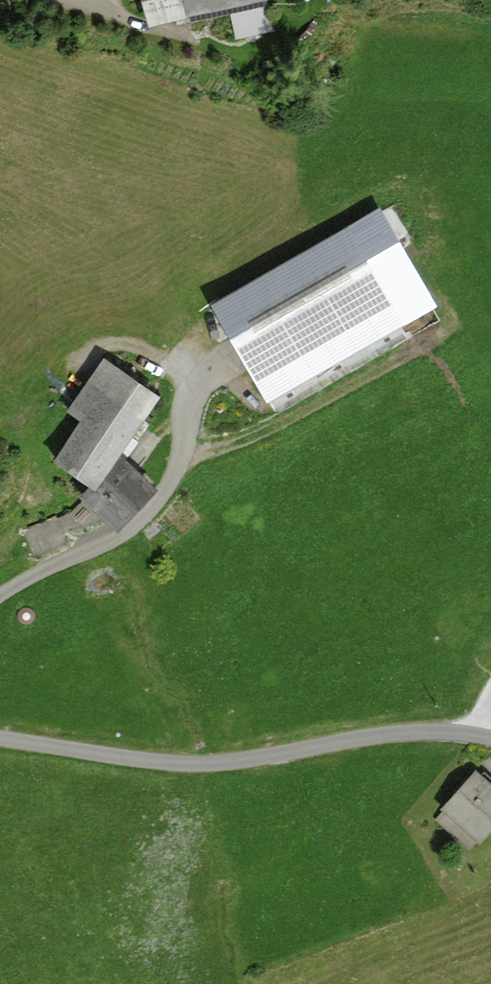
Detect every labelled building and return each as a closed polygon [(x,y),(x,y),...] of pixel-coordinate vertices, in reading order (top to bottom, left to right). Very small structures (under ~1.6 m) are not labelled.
[(286,0),(149,0),(156,31),(287,2),(286,0)] [(347,231),(211,308),(268,407),(403,330),(347,231)] [(111,361),(76,407),(86,415),(52,459),(85,485),(77,496),(89,505),(116,526),(149,484),(120,461),(139,438),(166,403),(111,361)] [(428,805),(469,845),(490,822),(490,790),(467,766),(428,805)]
